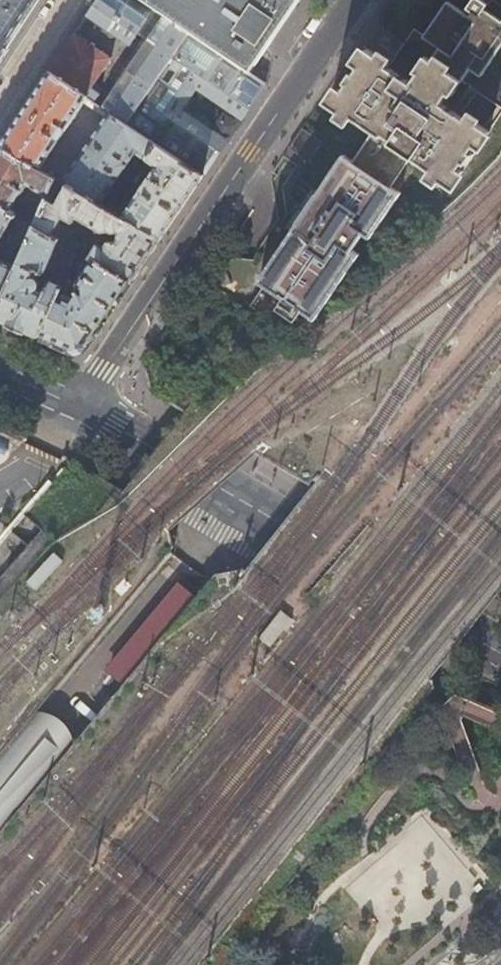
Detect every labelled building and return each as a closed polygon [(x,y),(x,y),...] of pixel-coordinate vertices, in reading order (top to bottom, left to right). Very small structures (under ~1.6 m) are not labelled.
[(4,50),(37,0),(0,0),(0,56),(4,50)] [(190,31),(143,0),(96,0),(94,3),(83,21),(85,22),(87,19),(133,50),(142,37),(148,41),(107,102),(90,92),(111,60),(74,33),(50,70),(49,71),(108,112),(127,125),(190,31)] [(190,31),(249,72),(250,71),(259,58),(293,9),(298,0),(143,0),(190,31)] [(487,9),(490,5),(483,0),(475,0),(469,9),(475,13),(472,17),(449,1),(425,36),(414,28),(405,41),(463,80),(471,68),(482,75),(500,47),(500,19),(487,9)] [(266,83),(249,72),(190,31),(127,125),(156,144),(203,175),(235,129),(238,124),(225,116),(213,133),(209,130),(202,125),(181,110),(198,87),(243,117),(266,83)] [(453,96),(463,80),(405,41),(390,63),(368,48),(357,65),(360,68),(356,74),(353,72),(346,82),(349,84),(345,90),(341,88),(330,105),(353,120),(354,117),(374,131),(353,161),(391,187),(412,159),(432,171),(430,174),(453,189),(464,172),(460,169),(465,163),(472,153),(471,152),(475,146),(479,148),(490,131),(468,116),(466,119),(443,103),(449,94),(453,96)] [(108,112),(49,71),(24,109),(0,145),(0,147),(39,169),(79,109),(86,114),(91,108),(104,118),(108,112)] [(127,125),(108,112),(104,118),(61,182),(69,186),(111,211),(114,205),(104,199),(136,153),(146,159),(156,144),(127,125)] [(205,119),(202,125),(209,130),(213,124),(205,119)] [(203,175),(156,144),(146,159),(156,166),(125,212),(122,217),(122,218),(160,239),(181,208),(203,175)] [(0,147),(0,204),(15,213),(35,225),(46,200),(56,179),(39,169),(0,147)] [(400,193),(391,187),(353,161),(344,155),(310,206),(314,209),(308,219),(303,216),(259,281),(314,318),(359,254),(352,249),(364,232),(371,237),(400,193)] [(57,206),(46,200),(35,225),(55,236),(65,220),(74,225),(77,219),(104,234),(109,233),(110,231),(114,233),(122,218),(122,217),(111,211),(69,186),(57,206)] [(15,213),(0,204),(0,242),(11,222),(15,213)] [(125,212),(114,205),(111,211),(122,217),(125,212)] [(35,225),(15,213),(11,222),(18,226),(4,257),(6,262),(17,267),(35,225)] [(122,218),(114,233),(115,241),(108,243),(104,247),(97,243),(90,257),(94,259),(132,281),(143,263),(160,239),(122,218)] [(55,236),(35,225),(17,267),(0,305),(0,317),(19,325),(42,335),(63,286),(67,278),(63,276),(60,283),(52,279),(48,280),(44,288),(40,286),(40,285),(40,284),(39,283),(39,282),(38,280),(36,279),(38,275),(39,276),(40,274),(42,275),(47,273),(62,240),(55,236)] [(110,313),(132,281),(94,259),(77,284),(79,292),(80,293),(76,299),(66,294),(69,289),(63,286),(42,335),(56,341),(73,349),(88,345),(110,313)] [(17,267),(6,262),(0,260),(0,305),(17,267)] [(272,646),(293,619),(282,611),(279,615),(261,638),(272,646)] [(1,830),(66,752),(45,735),(0,789),(0,830),(1,830)]
